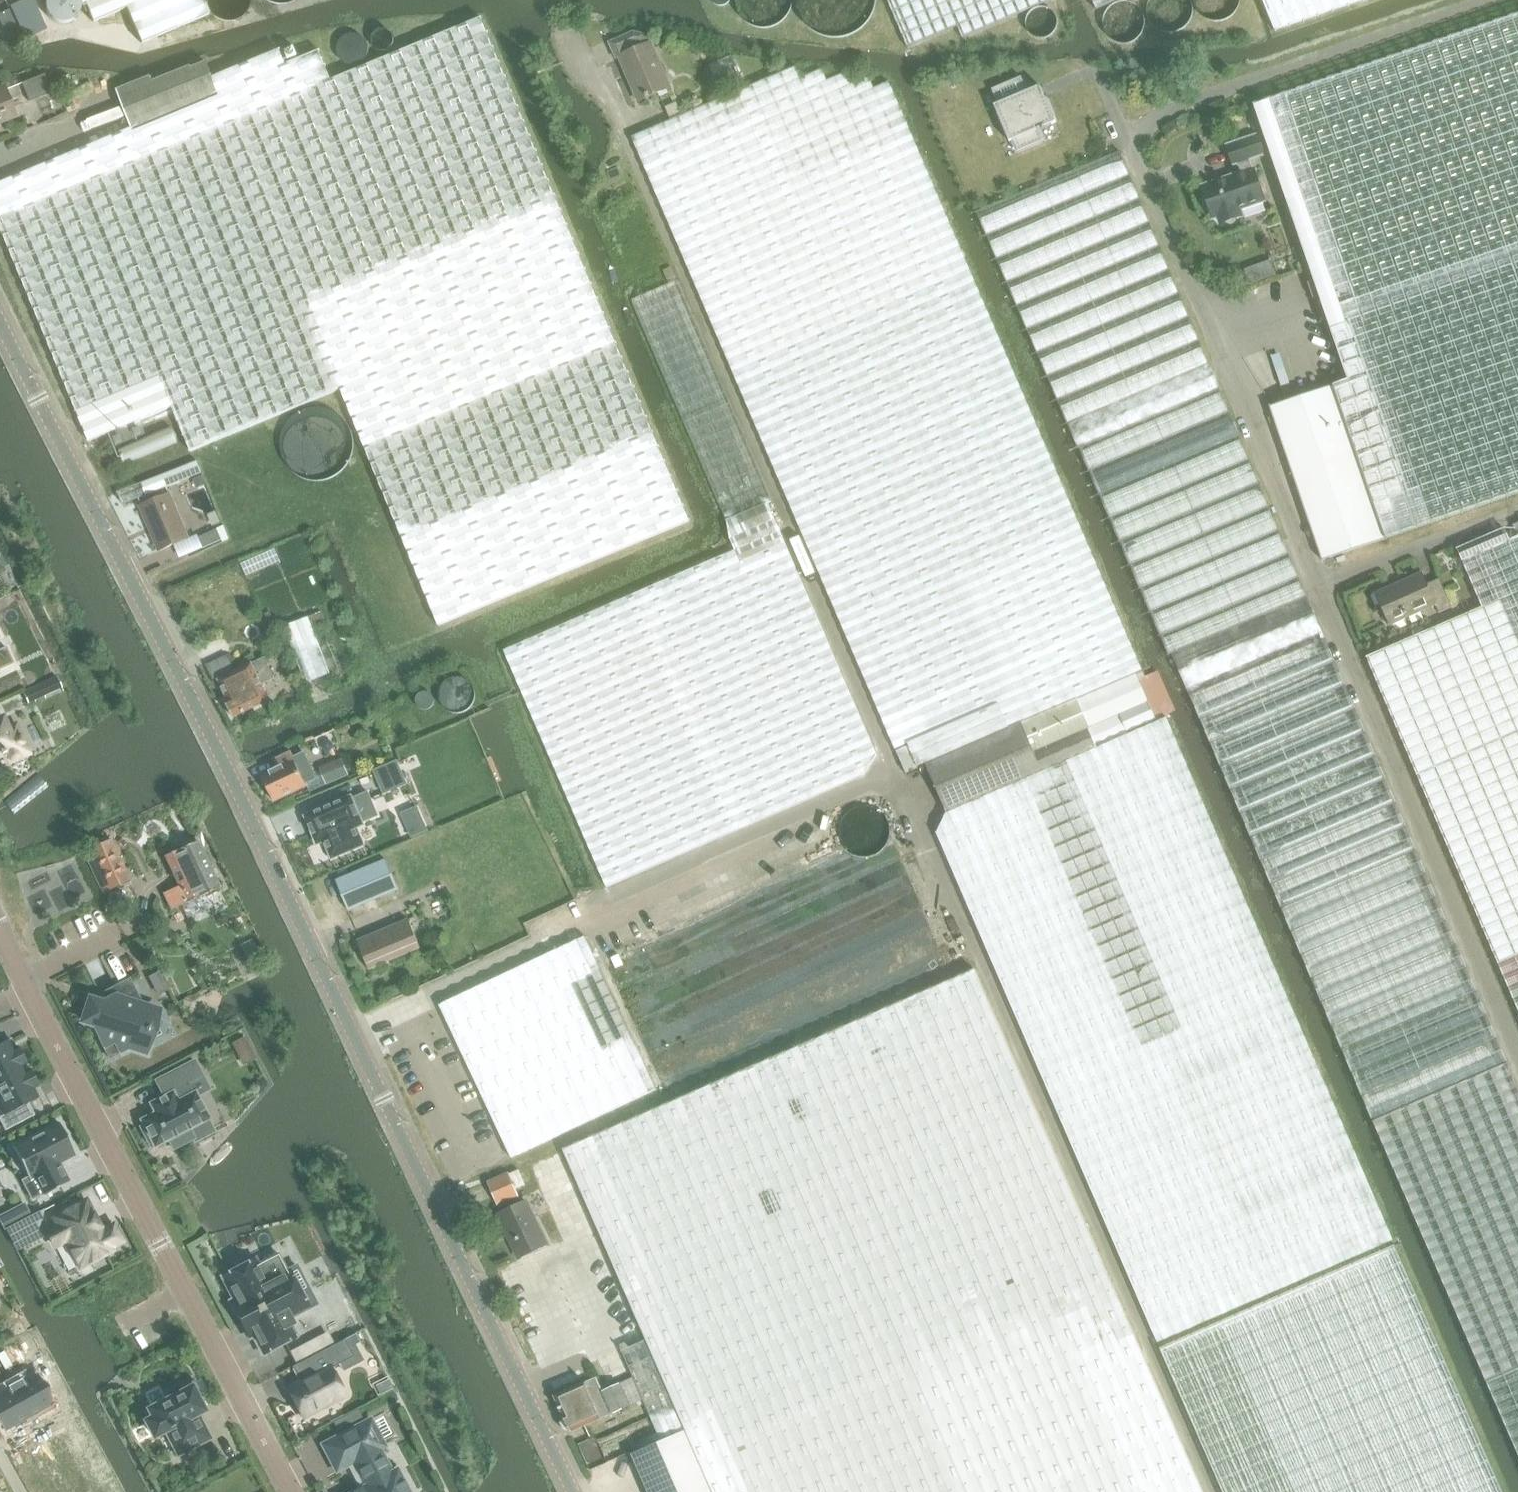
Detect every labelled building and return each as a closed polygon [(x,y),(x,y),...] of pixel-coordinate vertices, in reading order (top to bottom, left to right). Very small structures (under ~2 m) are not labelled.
[(10,8),(10,9),(21,33),(45,22),(35,0),(27,0),(10,8)] [(140,44),(174,30),(161,0),(44,0),(43,2),(43,10),(46,16),(51,21),(58,24),(65,23),(72,20),(76,14),(77,8),(84,5),(92,23),(125,9),(140,44)] [(174,30),(208,15),(201,0),(161,0),(174,30)] [(203,1),(205,5),(208,9),(211,12),(215,14),(219,15),(223,16),(230,15),(233,14),(240,10),(245,3),(246,0),(203,0),(203,1)] [(793,4),(793,0),(738,0),(738,3),(738,8),(740,14),(743,20),(745,23),(749,26),(754,29),(760,31),(765,32),(771,31),(776,30),(781,27),(784,24),(788,20),(791,15),(792,10),(793,5),(793,4)] [(876,7),(876,1),(875,0),(808,0),(808,1),(807,8),(808,15),(810,21),(814,27),(819,32),(823,36),(828,38),(834,40),(842,41),(849,40),(855,38),(861,35),(866,31),(870,26),(873,21),(875,14),(876,7)] [(907,49),(957,28),(962,40),(1054,0),(886,0),(907,49)] [(1095,11),(1121,0),(1090,0),(1095,11)] [(1195,15),(1193,7),(1189,1),(1189,0),(1159,0),(1156,3),(1154,6),(1153,14),(1154,22),(1158,28),(1161,31),(1165,34),(1172,36),(1179,35),(1182,34),(1187,31),(1189,28),(1192,24),(1194,21),(1195,16),(1195,15)] [(1242,2),(1242,0),(1203,0),(1203,1),(1204,8),(1207,14),(1210,17),(1213,19),(1216,20),(1221,21),(1224,21),(1229,20),(1235,17),(1240,11),(1242,7),(1242,2)] [(1282,30),(1366,0),(1270,0),(1282,30)] [(1146,27),(1146,26),(1145,20),(1141,13),(1136,9),(1128,7),(1121,8),(1118,9),(1115,12),(1110,18),(1109,21),(1108,25),(1110,32),(1113,38),(1119,42),(1126,45),(1133,44),(1140,40),(1144,34),(1146,27)] [(20,33),(10,9),(0,14),(0,22),(7,39),(20,33)] [(1059,24),(1058,18),(1055,15),(1050,11),(1046,10),(1040,10),(1035,13),(1032,18),(1031,24),(1031,28),(1034,33),(1039,36),(1043,38),(1050,37),(1054,34),(1057,30),(1059,24)] [(1250,107),(1252,109),(1308,271),(1325,318),(1347,382),(1349,387),(1348,387),(1333,392),(1385,539),(1398,534),(1517,492),(1517,15),(1250,107)] [(211,76),(219,95),(134,130),(133,127),(0,182),(0,226),(75,407),(158,373),(172,406),(191,450),(339,388),(436,627),(688,524),(578,253),(570,242),(481,23),(338,79),(324,45),(269,67),(263,55),(211,76)] [(619,60),(639,103),(671,89),(651,45),(648,46),(644,37),(632,34),(609,45),(616,61),(619,60)] [(124,107),(133,127),(134,130),(219,95),(211,76),(206,63),(191,70),(190,68),(152,84),(150,79),(117,92),(124,107)] [(917,769),(925,766),(1140,673),(888,84),(873,90),(868,78),(850,86),(844,75),(827,82),(821,70),(802,79),(796,67),(776,76),(759,84),(631,138),(894,750),(907,745),(917,769)] [(74,84),(69,74),(57,79),(61,89),(74,84)] [(51,93),(44,75),(22,83),(29,101),(51,93)] [(1021,77),(992,89),(998,104),(994,105),(995,107),(999,105),(1002,113),(998,115),(1009,142),(1013,140),(1018,151),(1044,140),(1040,131),(1046,129),(1045,127),(1056,122),(1044,95),(1035,99),(1031,90),(1027,91),(1021,77)] [(4,88),(0,90),(0,123),(14,117),(4,88)] [(676,103),(664,109),(670,121),(682,116),(676,103)] [(1235,222),(1235,219),(1241,217),(1239,211),(1263,202),(1253,171),(1252,171),(1248,160),(1263,155),(1257,138),(1227,148),(1232,165),(1236,164),(1240,175),(1201,188),(1205,199),(1203,201),(1202,204),(1203,207),(1206,209),(1209,209),(1212,220),(1217,218),(1219,225),(1224,223),(1227,225),(1230,226),(1233,225),(1235,222)] [(1504,1063),(1505,1063),(1311,609),(1119,151),(975,212),(1170,656),(1172,657),(1389,1164),(1500,1415),(1517,1455),(1517,1095),(1504,1063)] [(678,281),(672,266),(663,270),(669,285),(631,303),(727,521),(767,504),(772,502),(677,282),(678,281)] [(89,441),(172,406),(158,373),(75,407),(89,441)] [(1270,409),(1269,409),(1271,415),(1289,468),(1295,484),(1321,562),(1383,541),(1395,537),(1399,536),(1398,534),(1385,539),(1333,392),(1348,387),(1349,387),(1347,382),(1331,388),(1320,391),(1285,403),(1270,409)] [(343,442),(342,434),(340,429),(338,425),(333,419),(328,415),(323,412),(313,409),(304,410),(298,412),(293,415),(288,419),(284,423),(281,429),(279,436),(278,442),(279,447),(280,453),(284,460),(287,464),(292,469),(297,471),(302,473),(309,474),(316,474),(322,472),(329,469),(333,465),(337,460),(341,454),(342,449),(343,442)] [(142,483),(118,492),(123,504),(146,495),(202,473),(197,461),(142,483)] [(187,539),(168,495),(141,507),(160,551),(187,539)] [(730,541),(734,551),(739,562),(784,543),(767,504),(727,521),(730,541)] [(203,548),(222,539),(217,529),(198,537),(203,548)] [(1367,658),(1517,1010),(1517,537),(1509,541),(1504,529),(1457,549),(1482,608),(1367,658)] [(605,887),(881,767),(784,543),(739,562),(734,551),(503,652),(605,887)] [(1450,609),(1438,582),(1426,587),(1421,576),(1374,596),(1388,627),(1434,607),(1437,615),(1450,609)] [(330,674),(308,617),(284,627),(306,683),(330,674)] [(13,663),(6,647),(0,650),(0,669),(13,663)] [(273,680),(263,660),(218,680),(227,699),(225,700),(232,717),(267,701),(260,686),(273,680)] [(1137,680),(1143,678),(1140,673),(925,766),(945,814),(1155,722),(1137,680)] [(56,676),(29,689),(34,700),(35,702),(46,698),(45,696),(62,688),(56,676)] [(3,755),(6,763),(28,753),(16,726),(8,730),(3,718),(0,720),(0,756),(3,755)] [(1161,719),(1155,722),(945,814),(933,834),(1156,1345),(1391,1242),(1161,719)] [(311,774),(303,755),(291,760),(289,755),(273,762),(277,771),(262,778),(273,803),(306,788),(301,779),(311,774)] [(327,784),(350,774),(342,757),(320,767),(327,784)] [(397,761),(374,771),(384,794),(407,784),(397,761)] [(351,797),(306,817),(318,844),(325,841),(333,858),(364,845),(356,827),(363,824),(362,823),(379,816),(368,792),(352,799),(351,797)] [(428,830),(418,806),(401,813),(412,838),(428,830)] [(86,851),(106,893),(130,882),(110,840),(86,851)] [(180,890),(164,897),(170,910),(180,905),(187,919),(205,910),(199,897),(218,888),(197,844),(165,859),(180,890)] [(386,860),(337,880),(350,911),(399,890),(386,860)] [(419,948),(407,921),(357,942),(369,970),(419,948)] [(554,951),(439,1004),(511,1157),(657,1089),(584,936),(580,938),(554,951)] [(565,1151),(589,1207),(647,1340),(623,1350),(634,1377),(644,1399),(658,1433),(663,1443),(689,1431),(714,1491),(1197,1491),(1164,1415),(1138,1354),(1037,1121),(1032,1110),(975,978),(565,1151)] [(155,1014),(156,1011),(143,1006),(136,992),(129,996),(125,989),(111,996),(108,1006),(90,1000),(83,1021),(101,1027),(98,1037),(104,1048),(114,1043),(120,1053),(131,1047),(146,1052),(148,1049),(143,1047),(147,1033),(151,1031),(149,1028),(153,1013),(155,1014)] [(24,1069),(22,1066),(26,1064),(17,1047),(13,1049),(9,1041),(0,1046),(0,1081),(24,1069)] [(156,1112),(141,1120),(144,1126),(141,1127),(150,1144),(152,1142),(155,1148),(169,1140),(174,1149),(195,1138),(190,1129),(210,1119),(196,1092),(194,1092),(190,1085),(204,1078),(195,1061),(156,1081),(164,1096),(151,1103),(156,1112)] [(0,1081),(0,1122),(5,1131),(34,1115),(28,1102),(38,1097),(34,1088),(38,1087),(29,1069),(25,1071),(24,1069),(0,1081)] [(13,1147),(30,1178),(34,1176),(45,1195),(70,1181),(59,1162),(77,1153),(59,1121),(13,1147)] [(518,1171),(488,1184),(497,1204),(517,1195),(515,1190),(522,1187),(525,1185),(524,1183),(518,1171)] [(121,1241),(113,1226),(102,1231),(86,1201),(68,1211),(72,1218),(46,1231),(54,1247),(66,1241),(80,1267),(111,1250),(110,1247),(121,1241)] [(24,1203),(5,1213),(12,1226),(31,1216),(24,1203)] [(545,1246),(524,1203),(497,1216),(518,1259),(545,1246)] [(1392,1247),(1158,1351),(1188,1414),(1222,1491),(1501,1491),(1392,1247)] [(255,1260),(222,1277),(238,1309),(235,1311),(249,1338),(259,1333),(268,1351),(295,1338),(289,1327),(293,1324),(290,1317),(316,1304),(295,1262),(285,1267),(278,1254),(257,1265),(255,1260)] [(360,1342),(355,1333),(344,1339),(349,1348),(360,1342)] [(349,1348),(344,1339),(292,1366),(296,1374),(299,1373),(302,1380),(329,1366),(330,1367),(331,1368),(353,1356),(349,1348)] [(309,1342),(290,1352),(296,1364),(315,1354),(309,1342)] [(329,1366),(287,1388),(303,1417),(345,1395),(330,1367),(329,1366)] [(595,1378),(553,1397),(562,1415),(564,1418),(561,1424),(564,1430),(571,1432),(601,1419),(602,1419),(612,1415),(629,1408),(628,1406),(644,1399),(634,1377),(618,1384),(601,1391),(595,1378)] [(44,1407),(36,1394),(42,1391),(35,1378),(23,1384),(21,1380),(8,1387),(11,1391),(0,1397),(0,1420),(5,1428),(44,1407)] [(380,1395),(393,1388),(388,1379),(375,1386),(380,1395)] [(149,1410),(152,1415),(153,1417),(146,1421),(154,1436),(165,1430),(178,1454),(210,1437),(198,1415),(197,1413),(203,1410),(198,1399),(203,1396),(194,1380),(181,1386),(180,1385),(165,1393),(168,1399),(149,1410)] [(322,1445),(336,1471),(348,1465),(361,1488),(354,1491),(408,1491),(397,1470),(391,1472),(388,1466),(390,1465),(384,1454),(382,1455),(379,1449),(384,1446),(370,1419),(322,1445)] [(689,1431),(663,1443),(642,1451),(634,1454),(650,1491),(714,1491),(689,1431)] [(658,1433),(638,1441),(642,1451),(663,1443),(658,1433)]
